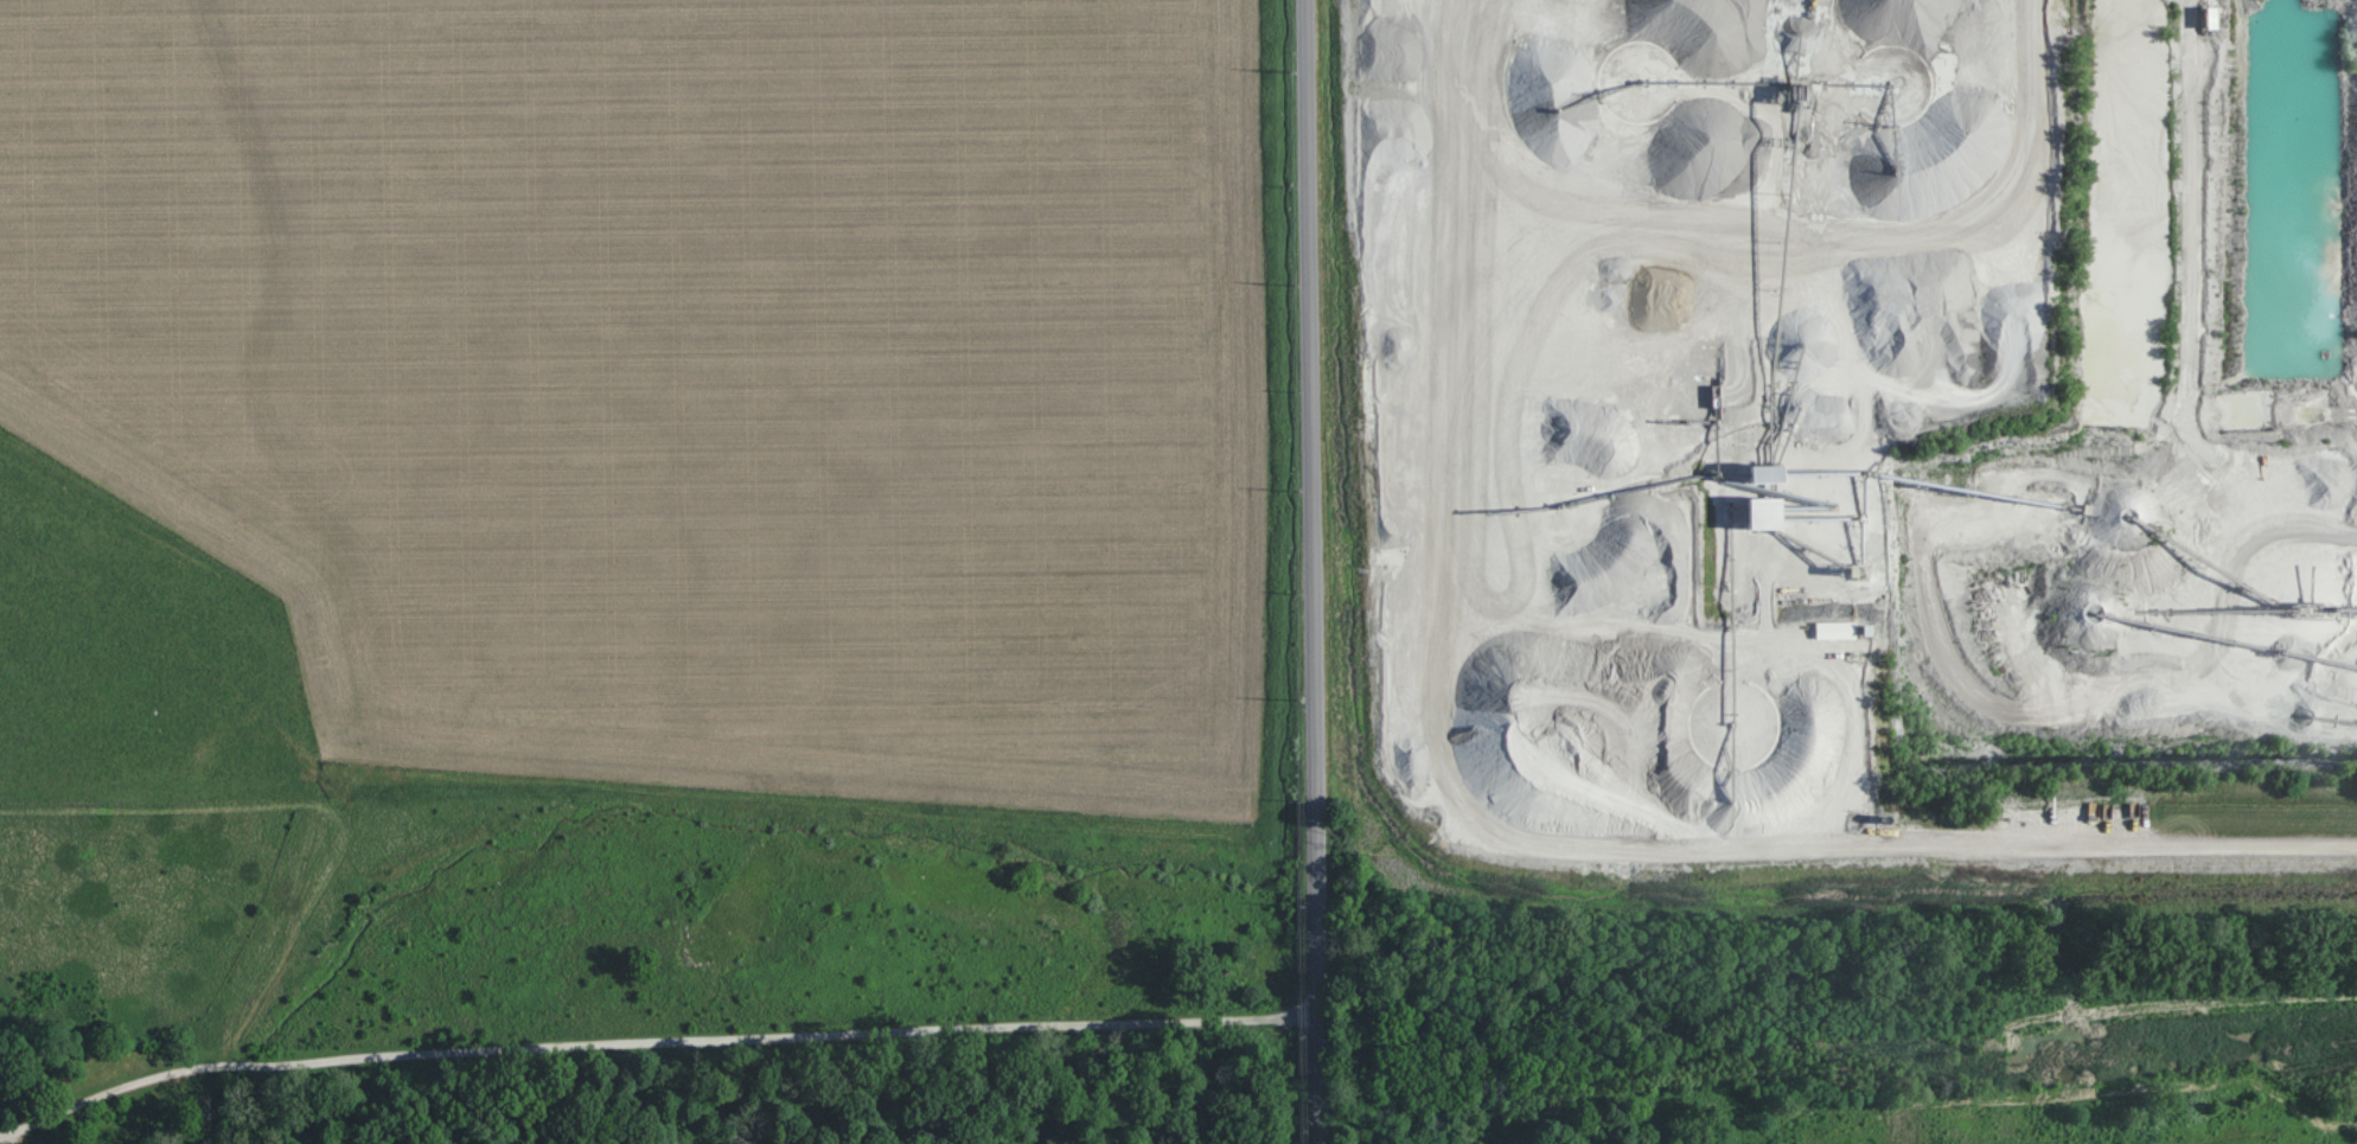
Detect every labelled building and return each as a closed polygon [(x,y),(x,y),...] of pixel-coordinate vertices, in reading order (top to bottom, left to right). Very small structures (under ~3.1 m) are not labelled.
[(1788,498),(1749,500),(1749,530),(1789,529),(1788,498)] [(1857,622),(1817,623),(1817,640),(1857,640),(1857,622)]
